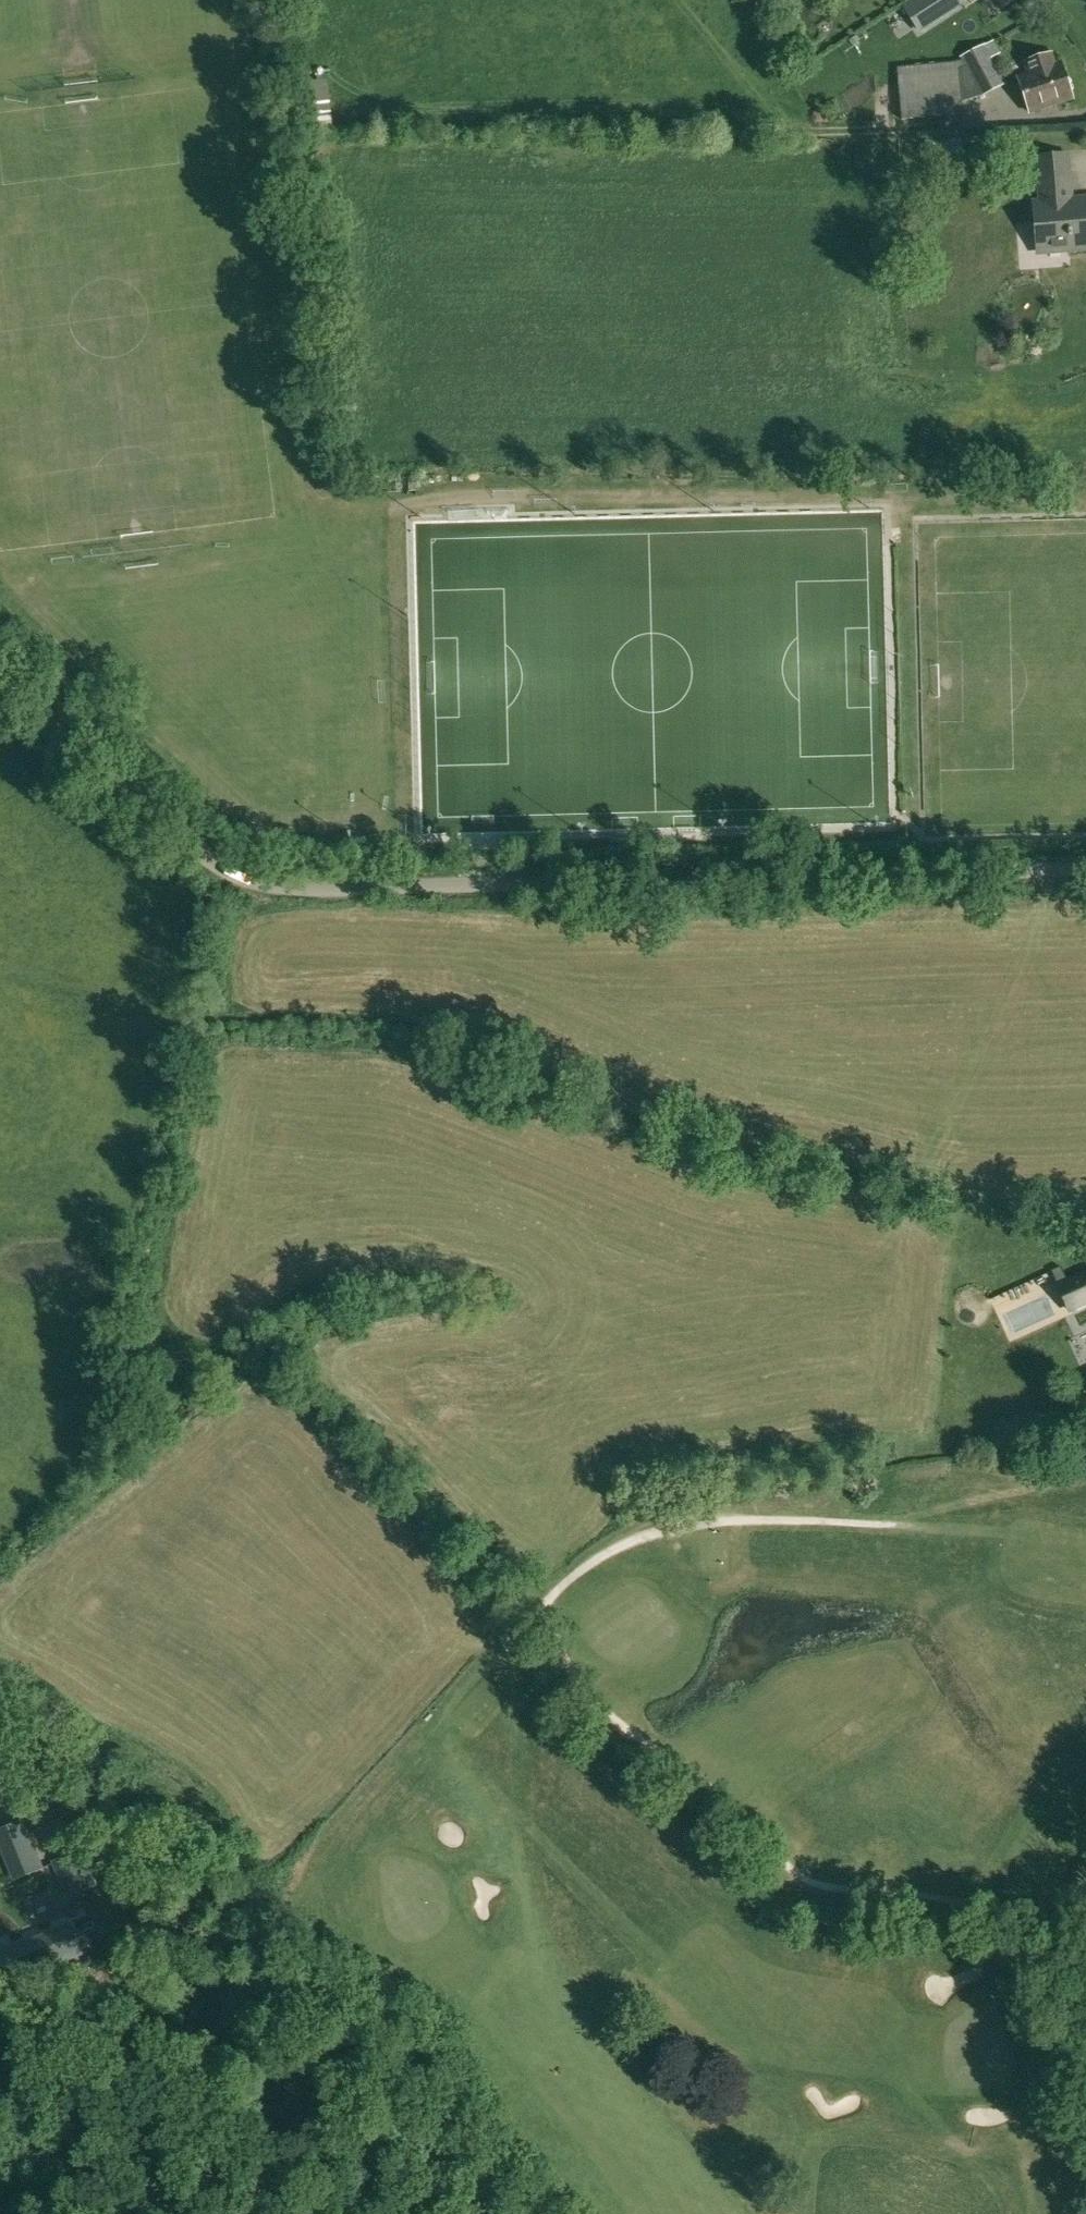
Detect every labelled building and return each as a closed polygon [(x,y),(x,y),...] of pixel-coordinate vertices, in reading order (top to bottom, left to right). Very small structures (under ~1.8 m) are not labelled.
[(903,5),(919,30),(966,0),(965,0),(911,0),(903,5)] [(962,61),(898,68),(902,120),(961,114),(960,104),(982,96),(1007,83),(993,57),(1001,53),(994,40),(960,57),(962,61)] [(1025,62),(1029,74),(1020,77),(1031,110),(1073,96),(1061,63),(1055,65),(1051,53),(1025,62)] [(963,136),(935,138),(936,164),(965,163),(963,136)] [(1037,247),(1068,244),(1069,249),(1085,247),(1085,196),(1071,197),(1068,153),(1037,156),(1040,199),(1034,200),(1037,247)] [(1058,1287),(1068,1282),(1061,1266),(1051,1271),(1058,1287)] [(1067,1283),(1078,1306),(1085,1302),(1085,1274),(1067,1283)] [(0,1830),(0,1848),(13,1882),(44,1869),(25,1820),(0,1830)] [(83,1849),(52,1862),(66,1897),(97,1885),(83,1849)] [(0,1952),(0,1988),(84,1955),(82,1951),(90,1948),(84,1932),(76,1935),(71,1924),(0,1952)]
